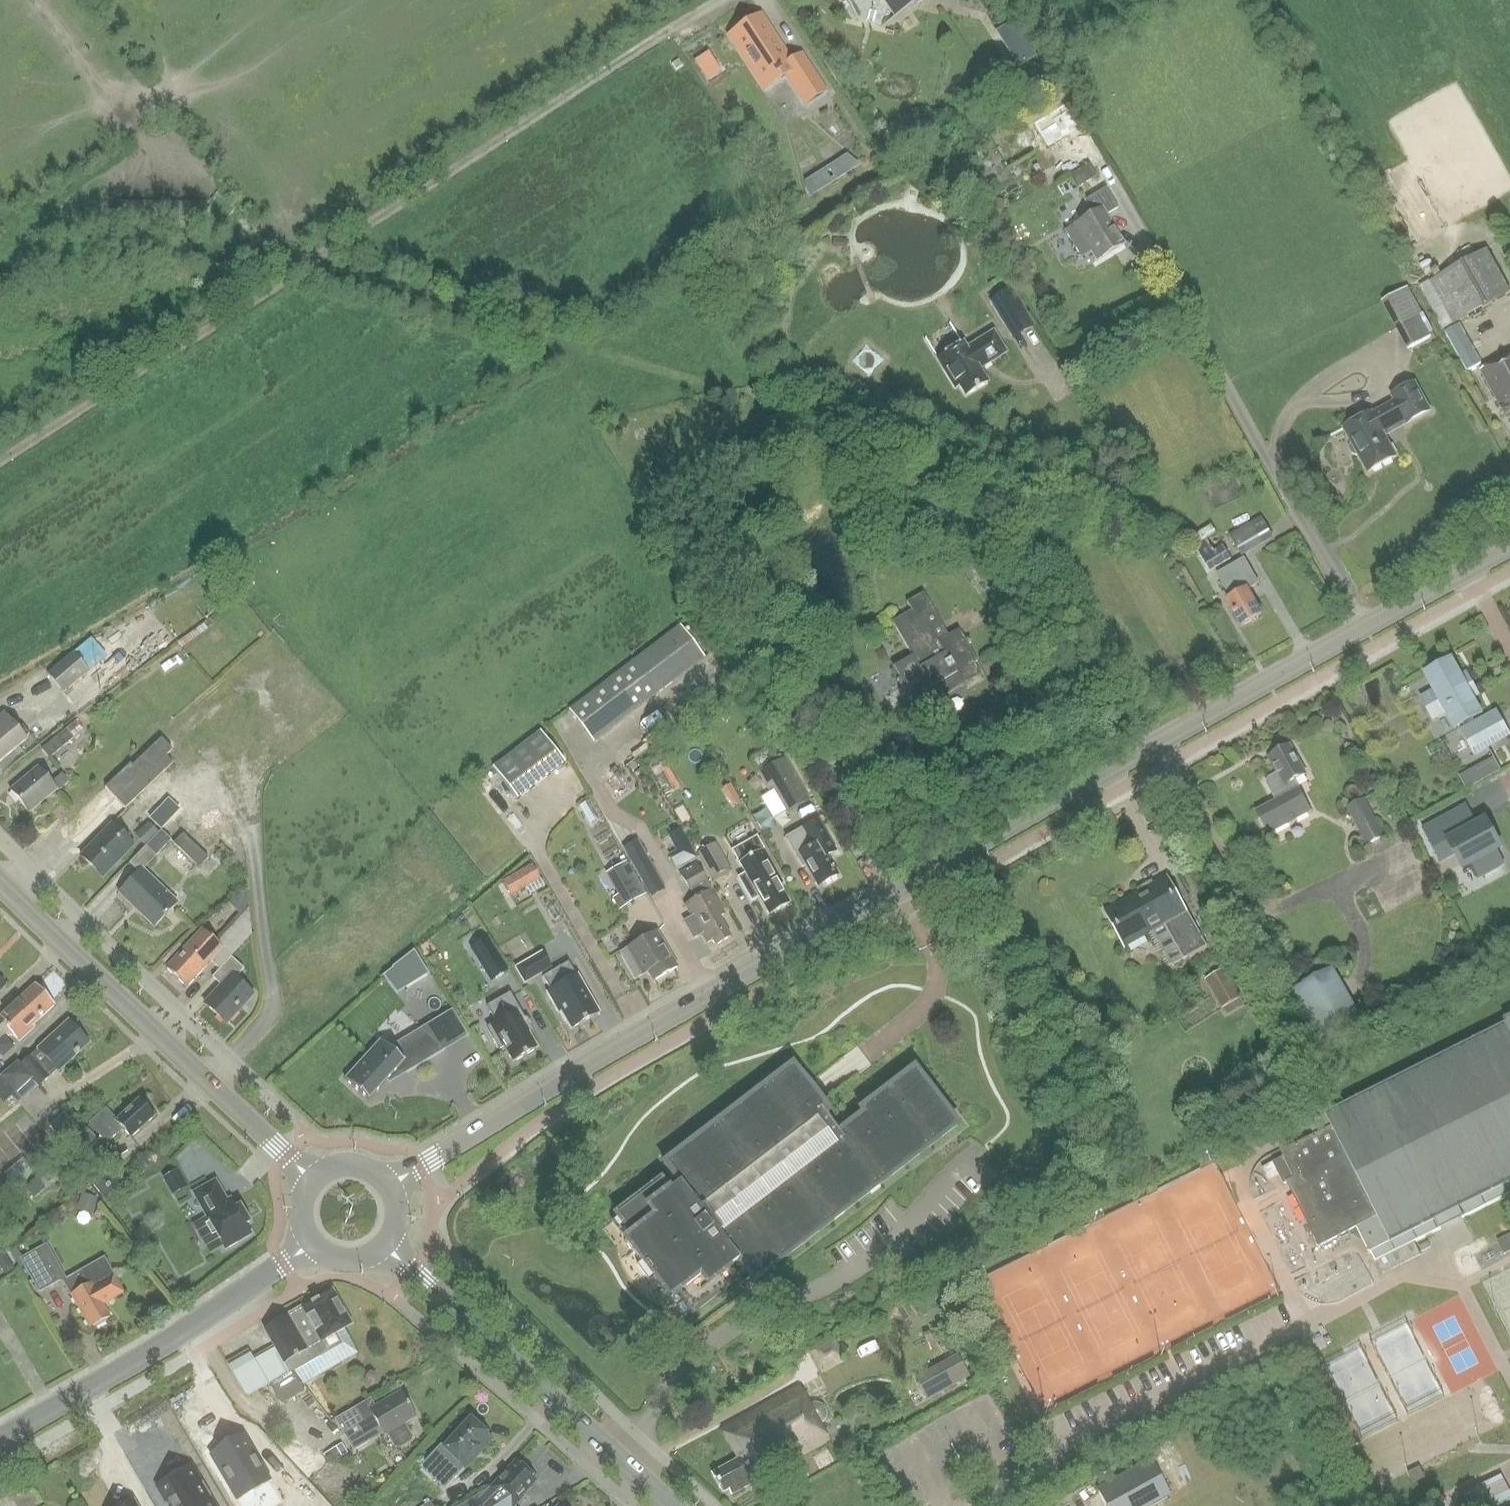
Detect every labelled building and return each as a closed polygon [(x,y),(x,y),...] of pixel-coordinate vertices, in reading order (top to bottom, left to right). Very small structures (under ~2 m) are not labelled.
[(858,18),(860,17),(849,1),(851,0),(847,0),(858,18)] [(898,15),(882,25),(883,26),(924,0),(888,0),(898,15)] [(783,78),(787,75),(806,104),(825,92),(806,62),(795,70),(760,16),(731,35),(763,84),(779,73),(783,78)] [(1035,58),(1011,22),(996,32),(1019,68),(1035,58)] [(699,59),(712,81),(728,72),(715,50),(699,59)] [(1098,177),(1090,164),(1070,176),(1077,189),(1098,177)] [(1075,226),(1067,231),(1083,257),(1091,252),(1097,261),(1124,245),(1107,216),(1119,209),(1106,188),(1085,201),(1093,215),(1075,226)] [(1018,239),(1014,232),(1006,236),(1010,243),(1018,239)] [(833,239),(833,247),(847,247),(847,239),(833,239)] [(1431,282),(1454,325),(1509,294),(1509,291),(1487,251),(1431,282)] [(1005,327),(1028,313),(1013,287),(990,301),(1005,327)] [(1432,337),(1421,316),(1397,329),(1408,350),(1432,337)] [(1007,352),(994,332),(967,349),(963,343),(938,359),(956,388),(960,386),(966,396),(988,383),(979,369),(1007,352)] [(1481,370),(1506,416),(1509,414),(1509,354),(1481,370)] [(1397,457),(1383,433),(1406,420),(1408,424),(1431,411),(1416,383),(1393,396),(1396,402),(1373,414),(1373,413),(1345,428),(1353,443),(1351,446),(1351,450),(1352,453),(1356,455),(1359,455),(1369,472),(1397,457)] [(1252,523),(1231,535),(1243,556),(1264,545),(1273,539),(1268,530),(1262,518),(1252,523)] [(1146,530),(1146,540),(1163,541),(1163,535),(1163,531),(1156,530),(1146,530)] [(1232,559),(1216,535),(1197,548),(1212,572),(1232,559)] [(1237,596),(1228,601),(1242,626),(1263,615),(1248,590),(1259,584),(1245,559),(1218,574),(1227,590),(1232,587),(1237,596)] [(963,685),(982,675),(975,663),(978,661),(960,629),(949,635),(924,592),(907,601),(912,610),(893,621),(913,656),(894,667),(901,678),(897,680),(916,712),(938,700),(931,688),(956,674),(963,685)] [(680,624),(569,710),(595,743),(706,658),(680,624)] [(90,671),(74,653),(48,675),(64,693),(90,671)] [(179,663),(174,657),(161,666),(166,673),(179,663)] [(1461,680),(1451,662),(1450,663),(1451,665),(1430,676),(1429,674),(1428,675),(1438,692),(1424,700),(1425,701),(1427,699),(1436,715),(1433,717),(1434,718),(1448,710),(1457,728),(1459,727),(1458,726),(1463,723),(1468,731),(1465,732),(1465,733),(1467,732),(1477,750),(1475,751),(1476,752),(1491,744),(1491,743),(1488,744),(1478,727),(1481,725),(1480,724),(1477,726),(1473,717),(1478,714),(1479,716),(1480,715),(1471,698),(1478,694),(1468,676),(1461,680)] [(30,734),(23,726),(18,730),(4,714),(0,717),(0,762),(27,740),(25,738),(30,734)] [(50,758),(74,738),(84,730),(76,721),(42,749),(50,758)] [(541,731),(493,767),(518,800),(566,764),(541,731)] [(127,767),(106,788),(116,798),(126,809),(173,763),(166,756),(173,750),(171,748),(162,739),(129,770),(127,767)] [(1291,746),(1270,757),(1279,773),(1270,779),(1268,784),(1278,801),(1258,812),(1270,834),(1311,811),(1299,789),(1294,781),(1307,774),(1291,746)] [(1504,768),(1496,754),(1460,774),(1468,788),(1504,768)] [(811,800),(786,758),(759,773),(769,791),(773,789),(787,813),(811,800)] [(710,765),(702,770),(706,777),(714,771),(710,765)] [(58,791),(70,782),(63,774),(52,783),(39,767),(11,791),(29,813),(57,790),(58,791)] [(1368,845),(1384,837),(1365,800),(1348,808),(1368,845)] [(588,801),(580,806),(588,822),(597,817),(588,801)] [(208,858),(236,830),(211,806),(184,834),(208,858)] [(1447,818),(1426,830),(1444,862),(1445,862),(1441,855),(1453,848),(1465,869),(1502,849),(1487,822),(1458,838),(1447,818)] [(799,831),(785,839),(803,870),(807,867),(818,887),(838,875),(828,858),(837,852),(818,820),(812,824),(799,831)] [(150,824),(137,837),(145,845),(158,832),(150,824)] [(103,877),(134,846),(112,825),(82,856),(103,877)] [(682,825),(671,831),(682,853),(671,858),(676,867),(697,856),(682,825)] [(143,869),(171,840),(162,831),(131,863),(140,872),(119,893),(155,927),(178,903),(143,869)] [(184,834),(174,844),(199,868),(208,858),(184,834)] [(757,838),(734,851),(738,858),(747,874),(740,878),(752,901),(760,896),(768,911),(770,915),(775,912),(790,903),(780,885),(783,883),(758,837),(757,838)] [(638,840),(623,848),(652,898),(666,890),(638,840)] [(715,881),(732,871),(716,843),(699,853),(715,881)] [(628,862),(606,874),(624,906),(646,894),(628,862)] [(685,905),(692,917),(684,922),(694,939),(702,934),(707,943),(712,940),(716,946),(731,937),(720,917),(725,914),(697,864),(681,873),(691,890),(692,889),(697,898),(685,905)] [(532,865),(504,881),(512,896),(541,879),(532,865)] [(1185,960),(1208,946),(1192,919),(1190,920),(1180,902),(1189,896),(1177,873),(1147,890),(1146,888),(1138,892),(1139,894),(1108,911),(1127,945),(1165,924),(1185,960)] [(245,905),(214,940),(203,929),(167,968),(187,987),(211,961),(220,969),(232,957),(252,935),(249,909),(245,905)] [(556,906),(549,910),(555,920),(562,916),(556,906)] [(658,932),(633,946),(621,953),(635,978),(642,974),(648,971),(654,981),(678,967),(658,932)] [(489,937),(470,948),(490,981),(508,970),(489,937)] [(1454,951),(1444,949),(1442,967),(1451,968),(1454,951)] [(414,952),(405,959),(414,974),(424,969),(414,952)] [(525,983),(551,968),(543,953),(517,968),(525,983)] [(232,957),(220,969),(213,977),(222,986),(205,1004),(227,1024),(254,995),(236,978),(244,969),(232,957)] [(580,978),(578,975),(577,976),(569,962),(543,977),(551,991),(548,993),(559,1012),(562,1011),(572,1029),(573,1028),(594,1016),(591,1012),(597,1009),(580,978)] [(1325,1056),(1370,1032),(1334,968),(1290,993),(1325,1056)] [(1233,977),(1211,989),(1223,1008),(1244,997),(1233,977)] [(20,1041),(35,1027),(33,1025),(54,1005),(36,985),(0,1017),(0,1038),(9,1030),(20,1041)] [(511,992),(487,1006),(492,1014),(497,1022),(488,1027),(500,1049),(504,1047),(514,1063),(538,1048),(529,1032),(533,1030),(511,992)] [(381,1040),(345,1079),(370,1101),(401,1067),(407,1073),(445,1050),(468,1037),(452,1010),(420,1029),(424,1036),(395,1053),(381,1040)] [(1269,1184),(1278,1179),(1282,1186),(1288,1183),(1297,1201),(1320,1246),(1358,1228),(1370,1253),(1372,1252),(1377,1261),(1383,1274),(1421,1254),(1415,1242),(1442,1228),(1509,1194),(1509,1016),(1505,1019),(1507,1023),(1326,1114),(1333,1128),(1283,1153),(1286,1159),(1262,1170),(1269,1184)] [(59,1071),(89,1043),(69,1021),(21,1066),(30,1077),(38,1085),(39,1087),(50,1076),(49,1075),(56,1068),(59,1071)] [(0,1079),(0,1098),(4,1103),(14,1094),(21,1101),(38,1085),(30,1077),(21,1066),(18,1063),(0,1079)] [(958,1124),(915,1068),(914,1068),(913,1068),(861,1108),(861,1109),(860,1109),(863,1113),(839,1132),(826,1115),(829,1113),(828,1113),(829,1112),(828,1111),(829,1111),(794,1065),(793,1066),(793,1065),(792,1065),(664,1163),(664,1164),(679,1184),(670,1191),(661,1180),(660,1181),(660,1180),(616,1214),(616,1215),(616,1216),(631,1236),(625,1240),(625,1241),(641,1262),(638,1264),(650,1281),(653,1278),(669,1299),(670,1299),(676,1295),(691,1314),(692,1314),(692,1315),(693,1314),(737,1281),(737,1280),(738,1280),(729,1268),(738,1261),(754,1282),(755,1281),(958,1126),(958,1125),(958,1124)] [(132,1138),(155,1117),(153,1115),(153,1110),(149,1106),(145,1106),(139,1100),(100,1136),(107,1144),(124,1129),(132,1138)] [(92,1158),(104,1147),(90,1132),(79,1143),(92,1158)] [(65,1161),(51,1172),(58,1181),(72,1170),(65,1161)] [(105,1198),(119,1186),(108,1171),(93,1182),(105,1198)] [(178,1171),(166,1178),(175,1193),(186,1187),(178,1171)] [(225,1248),(251,1233),(245,1224),(249,1222),(240,1207),(236,1209),(231,1200),(227,1202),(216,1182),(195,1193),(207,1214),(206,1214),(225,1248)] [(83,1194),(78,1210),(93,1215),(98,1199),(83,1194)] [(1509,1252),(1509,1236),(1497,1242),(1503,1255),(1509,1252)] [(42,1248),(23,1259),(40,1291),(59,1280),(42,1248)] [(123,1292),(114,1276),(104,1258),(64,1281),(90,1328),(109,1317),(102,1304),(123,1292)] [(314,1359),(341,1344),(335,1333),(351,1324),(339,1303),(340,1302),(335,1294),(334,1295),(329,1293),(328,1292),(320,1297),(321,1298),(303,1308),(304,1308),(289,1316),(289,1315),(264,1329),(284,1363),(308,1350),(314,1359)] [(830,1369),(850,1359),(838,1337),(828,1342),(831,1348),(821,1353),(830,1369)] [(293,1371),(260,1390),(272,1411),(305,1391),(293,1371)] [(830,1440),(821,1425),(824,1423),(827,1419),(828,1415),(827,1411),(826,1407),(823,1404),(819,1403),(813,1402),(809,1404),(800,1387),(723,1430),(739,1458),(712,1473),(723,1493),(731,1488),(733,1494),(830,1440)] [(406,1423),(416,1418),(402,1392),(377,1407),(372,1399),(356,1408),(336,1419),(354,1450),(369,1441),(366,1435),(379,1427),(385,1436),(388,1434),(397,1450),(412,1442),(414,1435),(406,1423)] [(441,1446),(422,1467),(436,1479),(442,1473),(450,1480),(463,1466),(465,1468),(492,1439),(471,1419),(444,1449),(441,1446)] [(246,1440),(214,1458),(241,1503),(272,1485),(246,1440)] [(343,1445),(331,1452),(336,1461),(348,1454),(343,1445)] [(1098,1488),(1107,1505),(1151,1505),(1170,1495),(1151,1459),(1098,1488)] [(492,1488),(485,1495),(468,1505),(515,1505),(525,1496),(523,1494),(536,1480),(517,1462),(492,1488)] [(160,1487),(171,1505),(213,1505),(209,1499),(212,1497),(203,1482),(200,1484),(191,1468),(168,1481),(169,1482),(160,1487)] [(1502,1474),(1465,1495),(1471,1505),(1500,1505),(1509,1501),(1509,1489),(1502,1474)]
